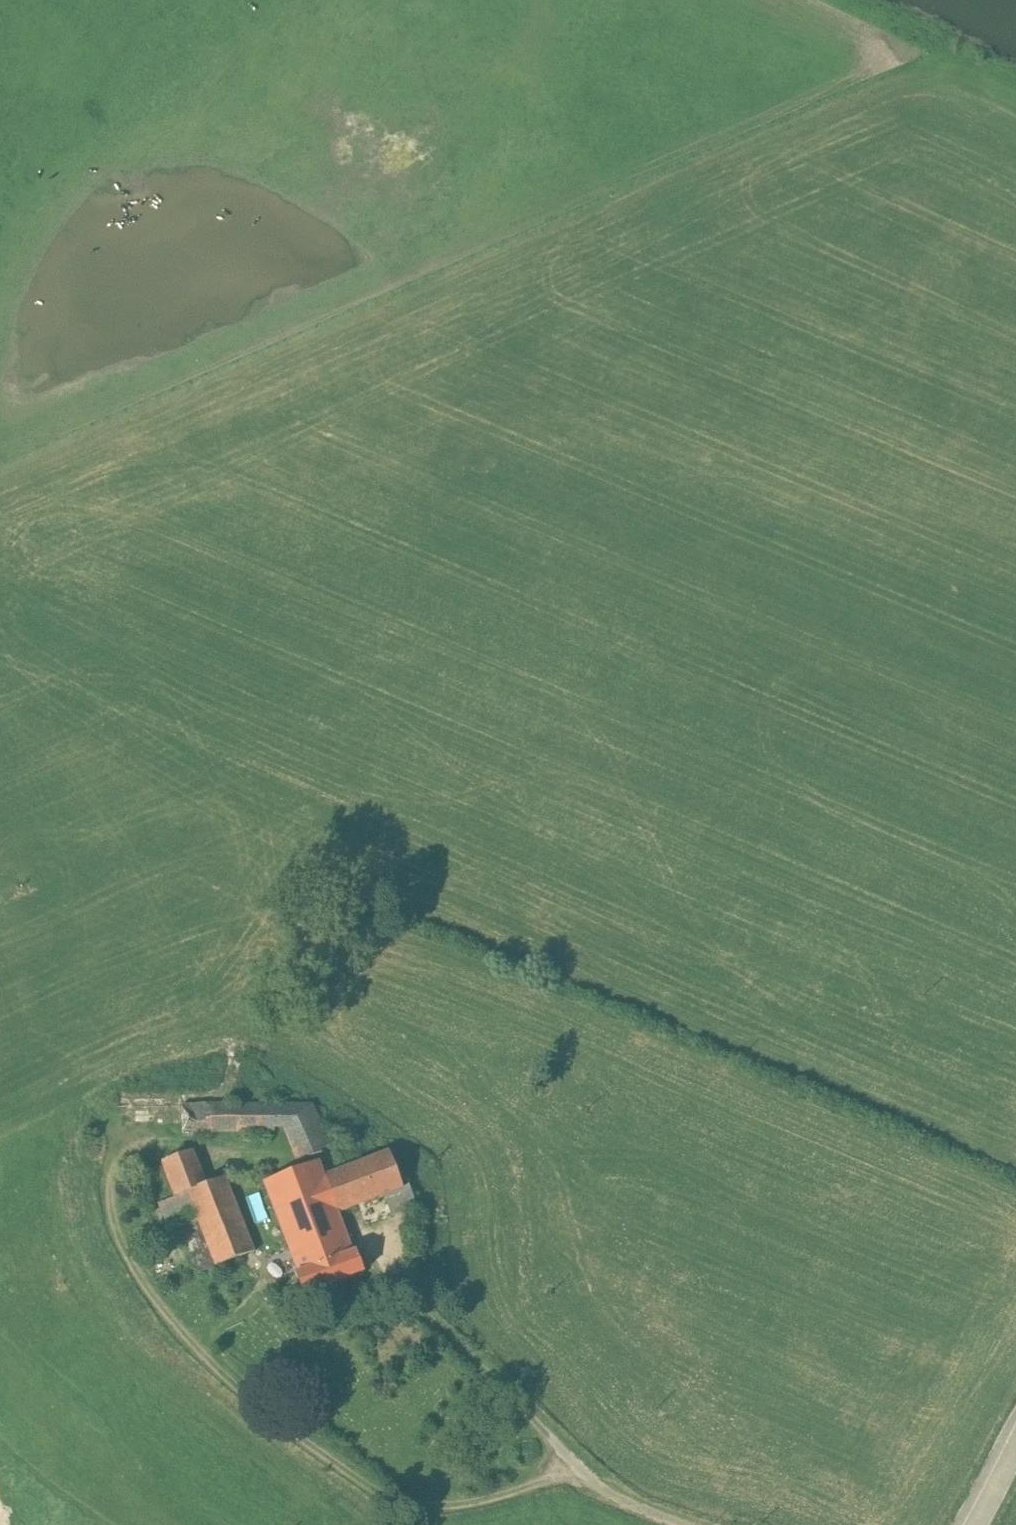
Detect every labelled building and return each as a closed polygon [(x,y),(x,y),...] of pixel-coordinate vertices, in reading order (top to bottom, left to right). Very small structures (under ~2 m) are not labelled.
[(312,1104),(181,1106),(182,1134),(274,1132),(275,1127),(283,1127),(298,1162),(322,1153),(321,1150),(332,1145),(312,1104)] [(318,1163),(265,1183),(299,1273),(353,1253),(338,1213),(384,1195),(403,1188),(403,1187),(389,1151),(323,1176),(318,1163)] [(191,1153),(162,1164),(175,1199),(188,1194),(198,1222),(216,1268),(254,1253),(225,1178),(206,1185),(194,1154),(191,1153)] [(403,1187),(403,1188),(384,1195),(392,1216),(410,1210),(417,1207),(408,1185),(403,1187)] [(160,1205),(171,1234),(198,1222),(188,1194),(175,1199),(160,1205)] [(198,1275),(216,1268),(198,1222),(171,1234),(181,1230),(198,1275)] [(353,1253),(299,1273),(296,1274),(302,1290),(304,1296),(364,1273),(356,1252),(353,1253)]
